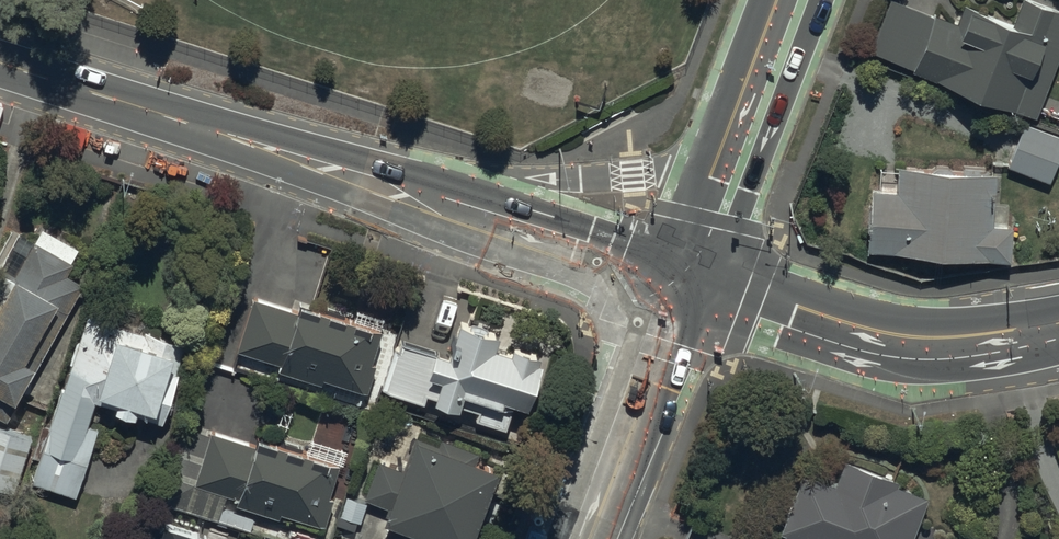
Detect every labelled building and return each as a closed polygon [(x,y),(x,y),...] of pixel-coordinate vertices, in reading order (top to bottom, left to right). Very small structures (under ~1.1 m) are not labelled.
[(866,49),(1034,117),(1058,53),(1058,11),(1031,0),(1020,0),(1010,23),(965,4),(957,22),(903,0),(886,0),(866,49)] [(1003,164),(1049,183),(1058,158),(1058,137),(1021,121),(1003,164)] [(869,188),(864,248),(1010,259),(1013,224),(989,222),(993,172),(894,165),(892,189),(869,188)] [(82,286),(66,277),(75,262),(71,259),(78,247),(41,226),(32,241),(11,229),(0,248),(0,417),(5,420),(82,286)] [(254,296),(237,349),(280,363),(278,370),(321,384),(323,378),(365,392),(375,364),(369,362),(380,329),(301,303),(298,311),(254,296)] [(116,320),(88,312),(79,340),(74,338),(67,362),(72,363),(64,389),(60,387),(31,483),(73,496),(95,426),(87,423),(94,400),(113,406),(112,409),(134,416),(135,414),(162,422),(177,371),(174,370),(183,341),(145,329),(144,332),(115,323),(116,320)] [(527,405),(543,356),(518,348),(521,341),(459,320),(447,356),(398,340),(382,390),(424,404),(427,394),(435,396),(433,401),(458,409),(460,403),(477,409),(474,419),(504,429),(514,401),(527,405)] [(0,426),(0,497),(3,488),(12,491),(31,437),(0,426)] [(339,462),(256,436),(254,443),(209,429),(192,484),(236,497),(233,505),(279,519),(281,512),(325,525),(333,497),(328,496),(339,462)] [(499,467),(475,458),(477,451),(442,437),(439,446),(412,436),(399,468),(376,459),(361,495),(386,505),(380,520),(388,523),(382,538),(470,538),(499,467)] [(924,496),(894,484),(896,478),(843,459),(833,485),(798,472),(773,538),(908,538),(924,496)] [(207,535),(162,523),(157,538),(206,538),(207,535)]
